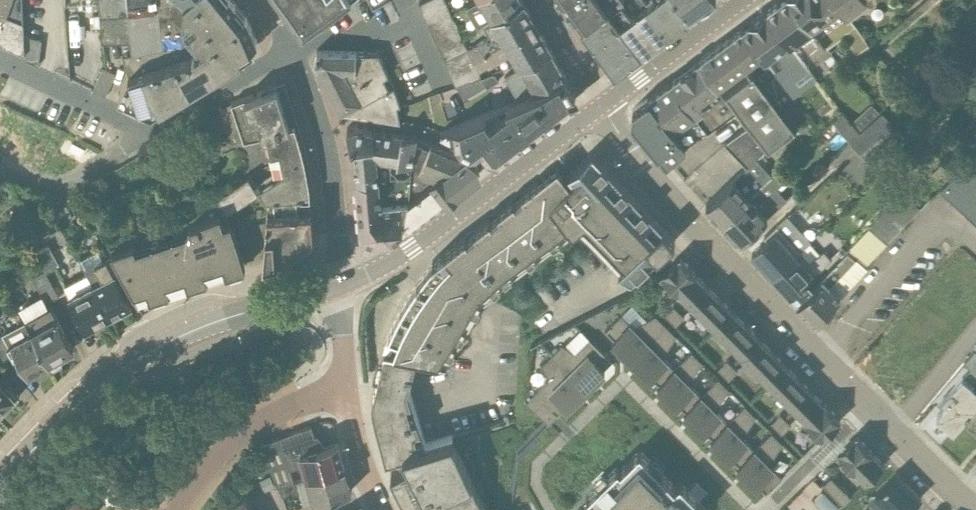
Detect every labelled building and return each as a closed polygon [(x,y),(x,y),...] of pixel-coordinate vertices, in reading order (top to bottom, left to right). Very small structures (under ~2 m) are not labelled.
[(25,53),(24,34),(23,0),(0,0),(0,42),(25,53)] [(116,13),(125,13),(129,12),(128,0),(99,0),(101,14),(116,13)] [(163,45),(156,0),(128,0),(129,12),(125,13),(116,13),(101,14),(104,40),(132,39),(132,51),(163,45)] [(128,76),(119,94),(146,107),(168,94),(171,98),(242,57),(239,52),(258,41),(247,19),(232,0),(182,0),(183,41),(163,45),(132,51),(133,52),(123,55),(128,76)] [(163,45),(183,41),(182,0),(156,0),(163,45)] [(303,36),(341,10),(351,3),(355,0),(276,0),(303,36)] [(465,47),(462,37),(445,0),(426,0),(419,3),(456,85),(479,77),(471,61),(465,47)] [(522,0),(491,19),(490,20),(495,29),(465,47),(471,61),(535,24),(522,0)] [(465,8),(477,27),(490,20),(491,19),(522,0),(521,0),(477,0),(465,8)] [(609,9),(603,0),(567,0),(585,24),(609,9)] [(640,54),(666,34),(646,4),(631,14),(622,1),(623,0),(603,0),(609,9),(640,54)] [(646,4),(666,34),(689,17),(678,0),(651,0),(646,4)] [(689,17),(712,0),(678,0),(689,17)] [(829,54),(788,0),(779,0),(762,13),(786,44),(788,43),(790,46),(801,37),(820,61),(829,54)] [(847,13),(845,14),(835,0),(788,0),(829,54),(832,52),(828,47),(843,34),(856,52),(868,45),(856,24),(847,13)] [(845,14),(847,13),(864,0),(835,0),(845,14)] [(609,9),(585,24),(582,27),(615,72),(640,54),(609,9)] [(788,43),(786,44),(762,13),(743,26),(762,52),(770,64),(778,75),(786,85),(807,69),(790,46),(788,43)] [(100,15),(93,16),(93,26),(101,26),(100,15)] [(521,66),(550,49),(535,24),(471,61),(479,77),(491,72),(487,66),(490,64),(491,65),(510,54),(518,67),(521,66)] [(700,59),(718,84),(762,52),(743,26),(700,59)] [(24,34),(25,53),(25,59),(39,65),(42,40),(24,34)] [(534,90),(564,73),(550,49),(521,66),(518,67),(518,68),(506,75),(519,99),(536,92),(534,90)] [(352,85),(386,68),(379,52),(317,50),(315,59),(335,97),(354,88),(352,85)] [(747,126),(749,125),(767,150),(795,128),(805,121),(802,118),(807,114),(793,97),(794,96),(786,85),(778,75),(767,83),(759,72),(770,64),(762,52),(718,84),(735,107),(734,108),(747,126)] [(825,59),(829,65),(836,60),(831,54),(825,59)] [(707,130),(734,108),(735,107),(718,84),(700,59),(671,81),(707,130)] [(105,97),(116,74),(103,68),(93,91),(105,97)] [(352,85),(354,88),(335,97),(342,110),(399,120),(400,120),(397,104),(400,103),(394,86),(388,88),(383,77),(389,74),(386,68),(352,85)] [(464,100),(482,90),(489,86),(498,80),(494,71),(492,72),(491,72),(479,77),(456,85),(464,100)] [(534,90),(536,92),(519,99),(441,131),(475,150),(481,145),(489,155),(499,159),(562,111),(559,107),(572,98),(571,97),(576,93),(564,73),(534,90)] [(686,147),(707,130),(671,81),(649,97),(676,132),(686,147)] [(274,201),(310,198),(309,185),(308,178),(307,170),(305,162),(304,154),(302,146),(300,138),(297,130),(295,123),(290,124),(277,85),(219,107),(232,142),(266,136),(274,170),(255,182),(261,192),(268,201),(268,204),(274,201)] [(667,163),(686,147),(676,132),(649,97),(633,109),(631,119),(667,163)] [(872,103),(862,112),(871,122),(881,113),(872,103)] [(833,122),(849,141),(861,130),(844,112),(833,122)] [(896,152),(898,149),(894,146),(904,136),(882,112),(881,113),(871,122),(850,142),(860,153),(880,135),(896,152)] [(969,216),(975,223),(975,115),(957,135),(975,151),(940,189),(956,204),(969,216)] [(411,183),(416,136),(417,135),(358,124),(347,127),(354,152),(357,178),(357,188),(379,186),(411,183)] [(767,150),(749,125),(747,126),(725,142),(746,166),(747,166),(757,158),(765,151),(767,150)] [(878,172),(881,169),(896,152),(880,135),(860,153),(878,172)] [(435,180),(448,196),(479,173),(476,163),(467,158),(416,136),(411,183),(411,185),(419,191),(435,180)] [(898,149),(896,152),(881,169),(897,185),(915,167),(898,149)] [(384,346),(384,348),(402,352),(402,351),(447,360),(484,297),(579,225),(631,282),(676,241),(664,228),(593,151),(569,173),(574,179),(571,182),(559,165),(433,261),(434,262),(436,263),(431,267),(428,272),(421,280),(416,287),(414,290),(409,297),(405,303),(399,312),(395,322),(393,326),(388,336),(386,340),(384,346)] [(706,204),(723,222),(750,199),(761,185),(764,182),(772,174),(757,158),(747,166),(746,166),(706,204)] [(215,198),(226,214),(261,192),(255,182),(250,174),(215,198)] [(409,198),(404,230),(448,196),(435,180),(419,191),(411,185),(409,198)] [(390,240),(404,230),(409,198),(411,185),(411,183),(379,186),(357,188),(362,234),(377,241),(390,240)] [(741,241),(779,204),(761,185),(750,199),(723,222),(741,241)] [(902,192),(894,201),(911,217),(919,208),(902,192)] [(274,201),(268,204),(263,262),(305,247),(314,234),(312,210),(311,210),(310,198),(274,201)] [(885,210),(902,227),(911,217),(894,201),(885,210)] [(876,219),(894,236),(902,227),(885,210),(876,219)] [(111,249),(113,253),(129,285),(132,291),(133,290),(139,301),(246,267),(231,220),(223,222),(220,212),(111,249)] [(752,253),(772,276),(801,250),(811,242),(788,215),(764,236),(767,239),(752,253)] [(868,228),(885,245),(894,236),(876,219),(868,228)] [(868,228),(812,288),(797,304),(815,323),(867,268),(864,266),(885,245),(868,228)] [(46,242),(33,250),(44,270),(57,263),(46,242)] [(80,257),(87,273),(93,284),(109,316),(112,314),(116,315),(122,312),(122,309),(131,304),(123,289),(129,285),(113,253),(106,256),(103,257),(98,248),(80,257)] [(772,276),(797,304),(812,288),(835,263),(824,249),(811,261),(801,250),(772,276)] [(696,274),(697,274),(680,257),(662,275),(678,292),(679,291),(689,302),(706,285),(696,274)] [(43,294),(47,302),(58,296),(44,270),(32,277),(41,295),(43,294)] [(107,317),(109,316),(93,284),(87,273),(65,285),(87,327),(96,323),(99,325),(107,321),(107,317)] [(716,328),(733,312),(706,285),(689,302),(716,328)] [(51,305),(48,306),(25,317),(25,319),(34,336),(47,363),(49,361),(53,363),(62,358),(62,354),(74,348),(56,317),(57,317),(51,305)] [(665,314),(671,320),(680,311),(675,305),(665,314)] [(680,311),(671,320),(676,325),(685,316),(680,311)] [(742,355),(759,339),(733,312),(716,328),(742,355)] [(631,359),(666,325),(656,314),(634,328),(621,315),(605,330),(614,339),(612,340),(626,354),(626,355),(627,356),(627,355),(631,359)] [(34,336),(25,319),(2,332),(3,335),(0,337),(0,357),(4,361),(18,353),(29,373),(35,370),(39,370),(47,366),(47,363),(34,336)] [(675,369),(663,357),(676,335),(666,325),(631,359),(635,363),(635,364),(636,365),(636,364),(650,378),(651,377),(659,384),(675,369)] [(742,355),(769,382),(786,365),(759,339),(742,355)] [(552,354),(586,389),(588,386),(590,384),(591,385),(592,384),(591,383),(595,380),(600,375),(600,374),(602,373),(605,370),(604,368),(612,360),(597,344),(584,357),(562,344),(552,354)] [(402,352),(385,348),(372,399),(373,407),(374,410),(375,417),(386,459),(395,457),(400,468),(391,471),(401,492),(405,489),(409,497),(403,500),(408,509),(488,509),(452,437),(453,437),(453,436),(426,444),(409,389),(417,354),(402,352)] [(964,419),(975,405),(975,350),(975,349),(956,371),(963,376),(942,400),(947,404),(936,417),(953,432),(964,419)] [(678,404),(685,411),(701,395),(689,383),(703,362),(692,351),(675,369),(659,384),(657,385),(662,390),(661,391),(662,392),(663,391),(677,405),(678,404)] [(586,389),(552,354),(541,364),(555,386),(533,407),(549,423),(550,422),(550,421),(557,414),(557,415),(559,412),(565,407),(566,406),(567,407),(570,404),(572,402),(577,397),(581,393),(582,394),(583,393),(582,392),(584,391),(586,389)] [(719,368),(724,374),(733,365),(728,359),(719,368)] [(733,365),(724,374),(730,379),(739,370),(733,365)] [(769,382),(796,409),(813,392),(786,365),(769,382)] [(705,431),(712,438),(728,422),(716,410),(729,389),(718,378),(701,395),(685,411),(684,412),(688,417),(689,418),(703,432),(705,431)] [(8,403),(10,406),(20,396),(8,384),(6,386),(0,379),(0,411),(8,403)] [(824,402),(823,403),(813,392),(796,409),(806,420),(805,420),(822,437),(841,419),(824,402)] [(728,422),(712,438),(710,439),(715,444),(714,444),(715,445),(716,445),(730,459),(731,458),(738,465),(754,449),(742,437),(756,416),(745,405),(728,422)] [(964,419),(975,430),(975,405),(964,419)] [(772,422),(777,427),(786,418),(781,413),(772,422)] [(786,418),(777,427),(783,433),(792,424),(786,418)] [(260,444),(277,488),(288,485),(295,483),(345,465),(339,442),(319,448),(311,425),(260,444)] [(783,443),(772,432),(754,449),(738,465),(737,466),(742,471),(741,471),(742,472),(743,472),(757,486),(758,484),(766,493),(782,477),(769,464),(783,443)] [(838,454),(855,471),(866,481),(883,464),(873,453),(857,435),(838,454)] [(116,442),(109,448),(118,458),(124,452),(116,442)] [(640,449),(620,469),(617,466),(586,496),(589,499),(578,509),(707,509),(708,509),(688,488),(681,481),(675,486),(663,473),(640,449)] [(345,465),(295,483),(303,507),(352,490),(345,465)] [(921,497),(897,473),(868,502),(876,509),(909,509),(921,497)] [(275,487),(270,475),(260,480),(265,491),(275,487)] [(833,494),(841,486),(831,476),(823,484),(832,494),(833,494)] [(290,490),(288,485),(277,488),(281,498),(287,497),(290,490)] [(843,504),(851,497),(841,486),(833,494),(843,504)] [(97,509),(80,495),(67,509),(96,509),(97,509)] [(245,498),(225,507),(226,509),(251,509),(245,498)]
